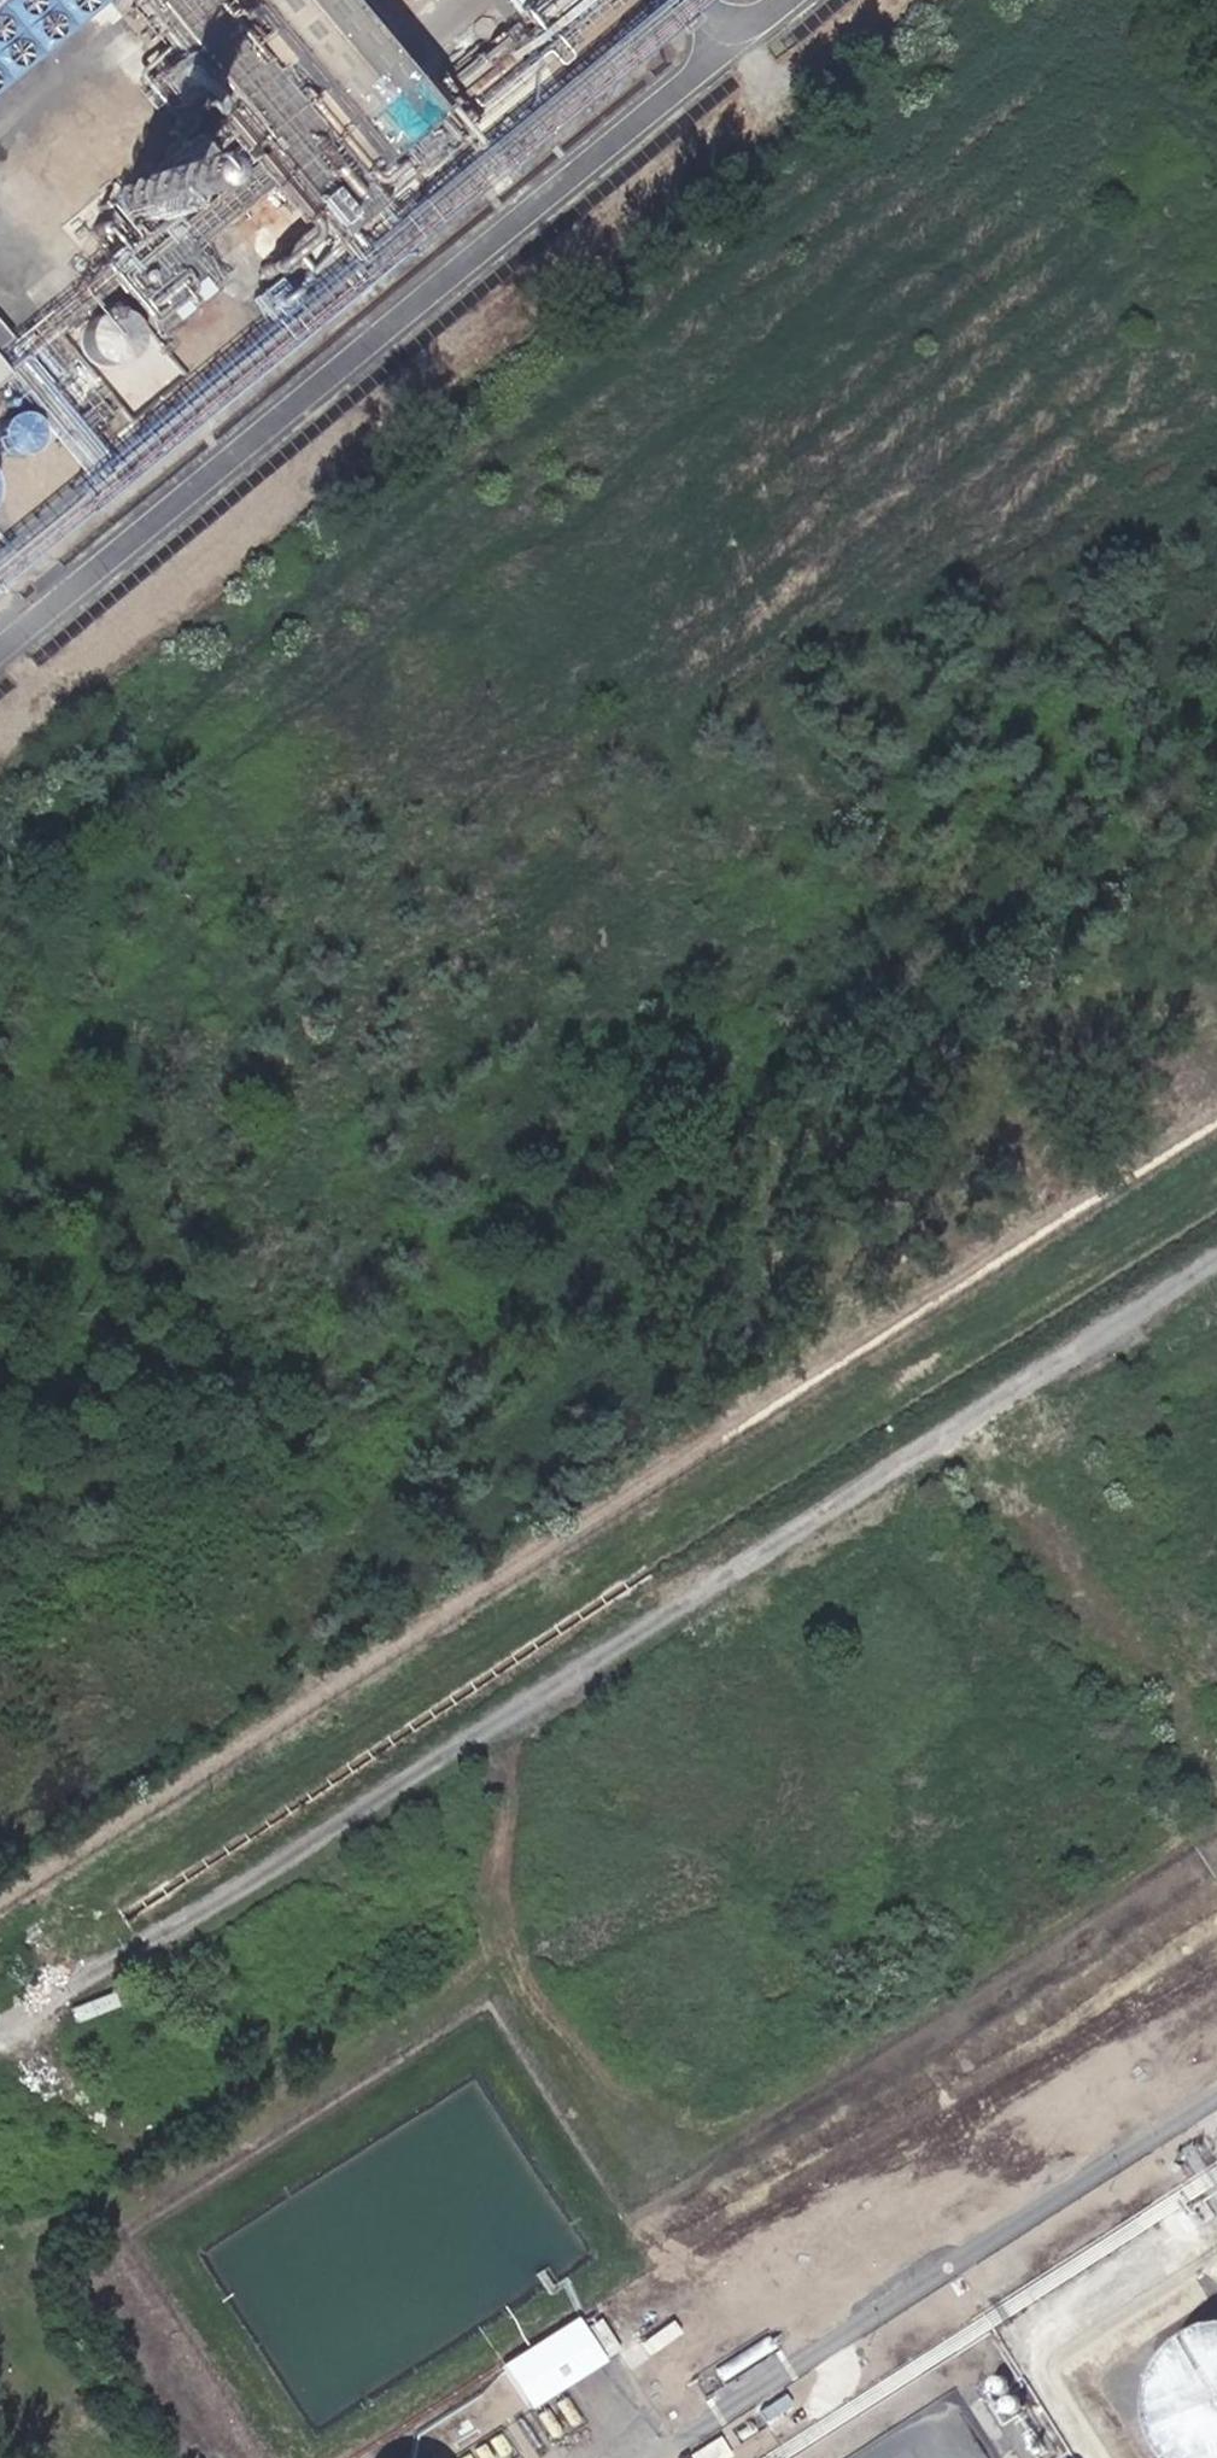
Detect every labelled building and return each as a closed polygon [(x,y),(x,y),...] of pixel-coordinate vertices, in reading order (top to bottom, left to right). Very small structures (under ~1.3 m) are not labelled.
[(90,0),(0,0),(0,76),(90,0)] [(340,0),(229,0),(370,171),(437,117),(340,0)] [(470,107),(525,63),(487,16),(433,61),(470,107)] [(22,361),(0,334),(0,379),(22,361)] [(597,2355),(571,2314),(495,2363),(521,2404),(597,2355)] [(1209,2324),(1175,2340),(1150,2370),(1141,2408),(1149,2446),(1159,2457),(1216,2457),(1216,2324),(1209,2324)]
